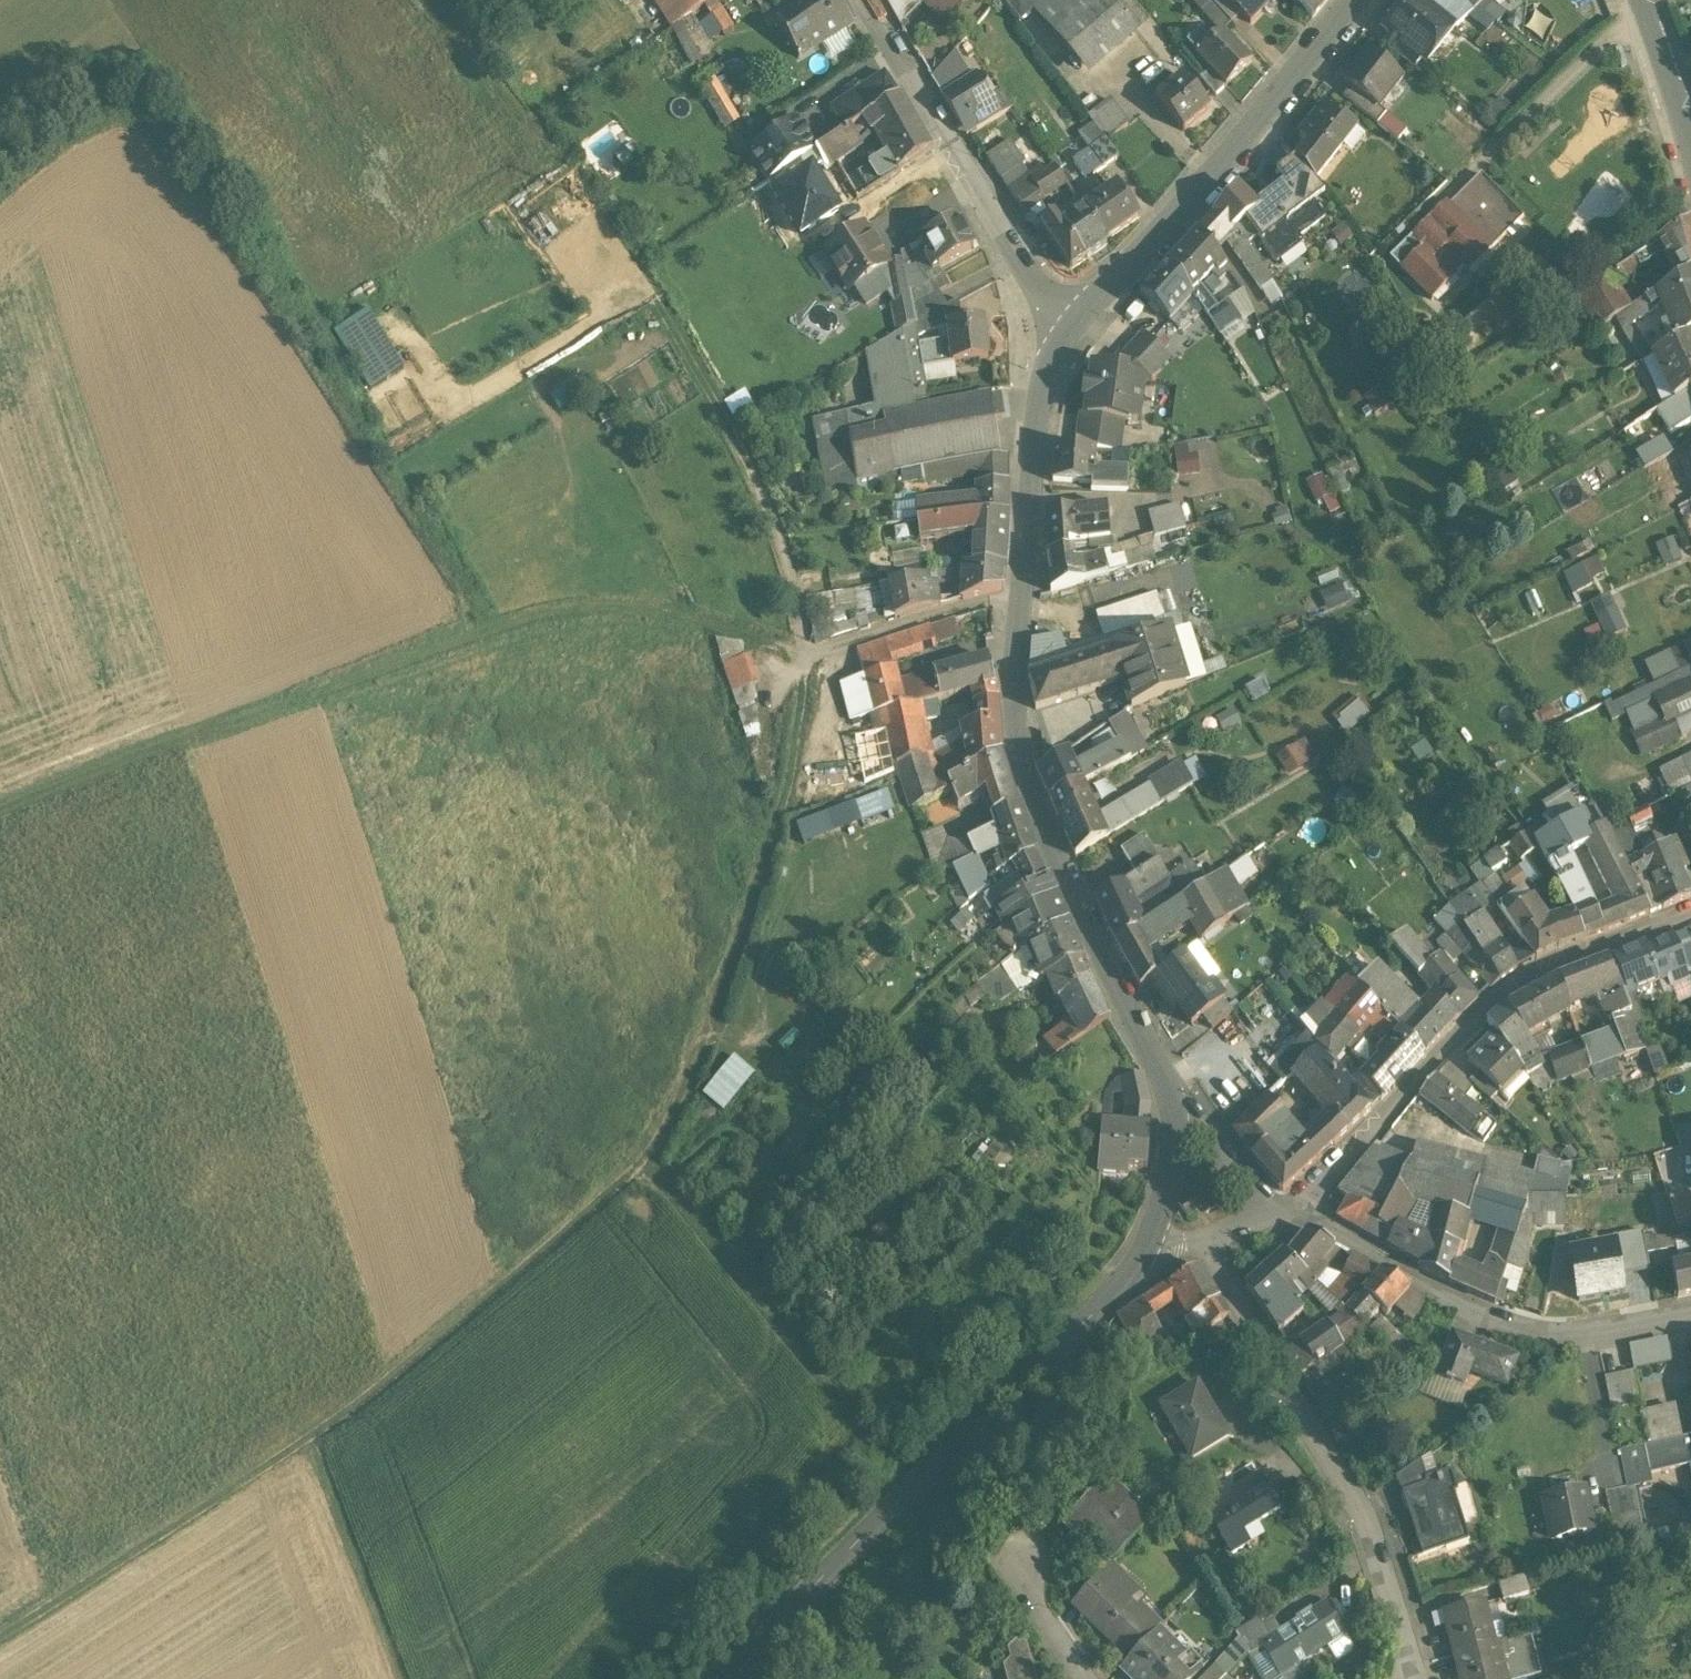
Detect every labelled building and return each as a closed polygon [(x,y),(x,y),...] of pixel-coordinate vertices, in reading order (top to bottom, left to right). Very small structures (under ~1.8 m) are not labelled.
[(693,0),(658,0),(672,22),(697,6),(693,0)] [(774,0),(761,0),(772,18),(782,12),(774,0)] [(805,5),(826,41),(856,23),(842,0),(814,0),(805,5)] [(901,27),(924,3),(921,0),(886,0),(901,27)] [(924,3),(928,8),(933,3),(947,16),(960,2),(965,2),(968,0),(921,0),(924,3)] [(1020,25),(1034,14),(1053,36),(1094,0),(1001,0),(1020,25)] [(1053,36),(1081,69),(1111,43),(1115,48),(1136,30),(1109,0),(1094,0),(1053,36)] [(1225,0),(1209,0),(1212,3),(1226,18),(1231,25),(1241,16),(1241,15),(1225,0)] [(1241,15),(1241,16),(1250,24),(1268,5),(1263,1),(1264,0),(1225,0),(1241,15)] [(1312,18),(1327,0),(1293,0),(1312,18)] [(1418,0),(1407,0),(1384,29),(1391,35),(1422,60),(1449,25),(1418,0)] [(1474,11),(1464,2),(1462,0),(1418,0),(1449,25),(1455,29),(1474,11)] [(1464,2),(1474,11),(1485,0),(1466,0),(1464,2)] [(1226,18),(1212,3),(1202,11),(1214,24),(1217,25),(1226,18)] [(826,41),(805,5),(778,22),(799,57),(826,41)] [(711,12),(698,21),(710,39),(723,31),(711,12)] [(1251,63),(1222,32),(1210,44),(1199,32),(1186,45),(1197,56),(1208,69),(1225,87),(1226,87),(1251,63)] [(1422,60),(1391,35),(1382,45),(1413,70),(1422,60)] [(1403,79),(1368,51),(1344,82),(1351,88),(1378,110),(1379,109),(1403,79)] [(971,79),(956,53),(932,80),(942,96),(971,79)] [(1225,87),(1208,69),(1199,77),(1215,96),(1225,87)] [(718,71),(704,80),(730,122),(745,113),(718,71)] [(883,75),(832,106),(846,128),(868,115),(899,96),(898,94),(897,94),(885,75),(886,75),(884,73),(883,74),(883,75)] [(971,79),(942,96),(966,137),(1013,110),(1005,97),(993,105),(976,76),(971,79)] [(1182,77),(1156,99),(1183,132),(1210,109),(1182,77)] [(1378,110),(1351,88),(1342,98),(1377,126),(1386,115),(1379,109),(1378,110)] [(899,96),(868,115),(876,128),(884,143),(915,124),(899,96)] [(1128,126),(1109,101),(1087,117),(1094,126),(1106,142),(1128,126)] [(1356,130),(1325,105),(1300,137),(1308,144),(1297,158),(1315,182),(1343,147),(1356,130)] [(846,128),(842,130),(816,147),(829,168),(864,146),(876,128),(868,115),(846,128)] [(1404,130),(1386,115),(1377,126),(1396,140),(1404,130)] [(796,116),(747,147),(767,178),(786,167),(816,147),(809,136),(803,126),(796,116)] [(915,124),(884,143),(890,152),(855,172),(867,192),(901,171),(900,170),(931,151),(915,124)] [(1106,142),(1094,126),(1079,135),(1091,151),(1091,152),(1103,168),(1118,159),(1106,142)] [(1364,137),(1356,130),(1343,147),(1351,154),(1364,137)] [(1025,164),(1009,142),(985,158),(1009,191),(1029,178),(1021,167),(1025,164)] [(816,147),(786,167),(804,195),(820,222),(850,203),(838,183),(829,168),(816,147)] [(1297,158),(1277,173),(1284,183),(1286,182),(1296,196),(1304,190),(1305,191),(1317,185),(1315,182),(1297,158)] [(786,167),(767,178),(784,207),(804,195),(786,167)] [(867,192),(855,172),(838,183),(850,203),(867,192)] [(1053,179),(1049,172),(1045,175),(1050,181),(1053,179)] [(1045,175),(1032,183),(1035,188),(1036,190),(1043,200),(1056,191),(1055,188),(1054,189),(1050,182),(1050,181),(1045,175)] [(1523,217),(1481,175),(1448,207),(1445,204),(1390,258),(1432,300),(1464,269),(1468,273),(1523,217)] [(1029,178),(1009,191),(1017,203),(1027,196),(1031,194),(1036,190),(1035,188),(1032,183),(1029,178)] [(1284,183),(1255,206),(1259,210),(1233,230),(1248,244),(1258,237),(1273,257),(1325,219),(1305,191),(1304,190),(1296,196),(1286,182),(1284,183)] [(1117,186),(1082,210),(1083,212),(1104,242),(1139,217),(1117,186)] [(1238,189),(1198,233),(1213,249),(1225,237),(1230,232),(1233,230),(1259,210),(1255,206),(1238,189)] [(1043,200),(1036,190),(1031,194),(1038,205),(1044,201),(1043,200)] [(1038,205),(1031,194),(1027,196),(1034,207),(1038,205)] [(1034,207),(1027,196),(1017,203),(1024,214),(1034,207)] [(1104,242),(1083,212),(1062,226),(1062,227),(1074,244),(1076,243),(1087,259),(1106,245),(1104,242)] [(1074,244),(1062,227),(1062,226),(1055,216),(1040,226),(1071,270),(1087,259),(1076,243),(1074,244)] [(926,278),(940,269),(974,249),(959,221),(909,248),(917,261),(926,278)] [(1657,243),(1662,251),(1678,279),(1690,271),(1690,221),(1657,243)] [(863,226),(824,250),(849,289),(855,286),(877,272),(888,265),(887,264),(863,226)] [(1248,244),(1233,230),(1230,232),(1225,237),(1261,290),(1272,283),(1261,265),(1250,249),(1251,248),(1248,244)] [(1198,233),(1168,265),(1190,295),(1200,284),(1211,272),(1218,280),(1229,271),(1216,252),(1213,249),(1198,233)] [(1657,243),(1617,268),(1623,278),(1658,256),(1662,251),(1657,243)] [(903,260),(887,264),(888,265),(877,272),(888,290),(896,303),(910,299),(905,268),(903,260)] [(917,261),(905,268),(910,299),(915,325),(926,319),(950,306),(942,290),(949,286),(940,269),(926,278),(917,261)] [(1190,295),(1168,265),(1140,294),(1170,321),(1181,309),(1192,298),(1190,295)] [(1617,268),(1575,295),(1598,331),(1614,320),(1628,311),(1615,290),(1626,283),(1623,278),(1617,268)] [(1658,292),(1662,302),(1673,329),(1678,341),(1690,334),(1690,271),(1678,279),(1658,292)] [(877,272),(855,286),(866,304),(888,290),(877,272)] [(1281,297),(1272,283),(1261,290),(1270,303),(1281,297)] [(1218,309),(1200,284),(1190,295),(1192,298),(1196,303),(1197,302),(1206,314),(1209,318),(1219,334),(1241,320),(1228,301),(1218,309)] [(1243,290),(1228,301),(1241,320),(1243,322),(1254,315),(1244,292),(1243,290)] [(1628,311),(1614,320),(1621,331),(1635,323),(1657,309),(1662,302),(1658,292),(1628,311)] [(1197,302),(1196,303),(1192,298),(1181,309),(1192,319),(1198,314),(1202,318),(1206,314),(1197,302)] [(381,305),(341,323),(369,385),(410,366),(381,305)] [(950,306),(926,319),(931,330),(948,328),(947,324),(954,324),(952,305),(950,306)] [(954,324),(947,324),(948,328),(953,364),(988,360),(983,320),(954,324)] [(1635,323),(1621,331),(1640,363),(1654,355),(1635,323)] [(916,332),(915,325),(871,350),(866,353),(874,405),(812,417),(826,497),(924,484),(924,483),(923,483),(921,469),(893,473),(883,415),(880,397),(910,393),(913,410),(930,408),(926,384),(923,368),(916,332)] [(953,364),(948,328),(931,330),(916,332),(923,368),(953,364)] [(1673,329),(1665,333),(1670,345),(1678,341),(1673,329)] [(1169,357),(1145,334),(1124,356),(1148,378),(1169,357)] [(1678,341),(1670,345),(1654,355),(1674,400),(1690,389),(1690,334),(1678,341)] [(1124,356),(1123,354),(1113,364),(1115,367),(1114,371),(1126,373),(1125,380),(1143,382),(1143,384),(1148,378),(1124,356)] [(923,368),(926,384),(954,380),(953,364),(923,368)] [(1114,371),(1093,369),(1091,384),(1087,384),(1084,399),(1089,400),(1087,414),(1087,415),(1122,420),(1137,422),(1143,384),(1143,382),(1125,380),(1126,373),(1114,371)] [(1369,397),(1379,414),(1398,403),(1388,385),(1369,397)] [(1651,415),(1659,429),(1681,415),(1681,416),(1690,410),(1690,389),(1674,400),(1651,415)] [(883,415),(913,410),(910,393),(880,397),(883,415)] [(883,415),(893,473),(921,469),(956,463),(1000,457),(994,421),(1001,419),(1000,411),(992,412),(990,398),(930,408),(913,410),(883,415)] [(1122,420),(1087,415),(1087,414),(1082,414),(1080,428),(1120,433),(1122,420)] [(1651,415),(1623,432),(1645,469),(1673,453),(1659,429),(1651,415)] [(1443,439),(1450,448),(1461,439),(1454,430),(1443,439)] [(1172,445),(1171,474),(1190,474),(1189,442),(1172,445)] [(1095,451),(1055,448),(1053,482),(1093,485),(1095,451)] [(956,463),(921,469),(923,483),(924,483),(958,478),(956,463)] [(1492,476),(1504,492),(1518,481),(1507,466),(1492,476)] [(1312,489),(1318,503),(1336,495),(1330,481),(1312,489)] [(1008,484),(977,486),(976,498),(962,499),(962,501),(926,503),(926,505),(916,506),(917,523),(918,523),(966,519),(1008,515),(1008,484)] [(1178,505),(1150,513),(1156,537),(1185,529),(1178,505)] [(1106,507),(1045,514),(1048,556),(1067,554),(1066,544),(1109,540),(1106,507)] [(1008,515),(966,519),(967,538),(962,538),(963,548),(974,549),(973,567),(1005,568),(1007,552),(1008,515)] [(966,519),(918,523),(921,543),(962,538),(967,538),(966,519)] [(1670,567),(1688,559),(1678,536),(1660,543),(1670,567)] [(1566,553),(1572,564),(1598,550),(1593,539),(1566,553)] [(1113,549),(1115,562),(1123,559),(1122,557),(1145,551),(1143,541),(1113,549)] [(1145,551),(1122,557),(1123,559),(1126,572),(1150,565),(1145,551)] [(1081,563),(1069,564),(1068,554),(1067,554),(1048,556),(1045,557),(1051,593),(1109,576),(1107,568),(1103,557),(1081,563)] [(1107,568),(1109,576),(1126,572),(1123,559),(1115,562),(1109,563),(1111,567),(1107,568)] [(1598,559),(1582,567),(1591,587),(1595,586),(1591,579),(1604,573),(1598,559)] [(973,567),(963,567),(963,570),(956,571),(926,574),(927,579),(928,586),(937,585),(964,583),(962,601),(1003,590),(1005,568),(973,567)] [(1591,587),(1582,567),(1562,576),(1571,596),(1591,587)] [(927,579),(890,585),(895,621),(941,607),(937,585),(928,586),(927,579)] [(1345,581),(1324,592),(1334,611),(1355,600),(1345,581)] [(895,621),(890,585),(806,597),(814,644),(895,621)] [(1104,639),(1165,619),(1157,595),(1096,615),(1104,639)] [(1600,625),(1606,639),(1625,631),(1610,597),(1591,605),(1600,625)] [(1176,615),(1066,652),(1061,636),(1031,642),(1029,676),(1037,715),(1071,704),(1070,698),(1114,684),(1123,679),(1111,649),(1159,633),(1160,634),(1180,628),(1176,615)] [(953,621),(928,628),(933,646),(958,639),(953,621)] [(1588,646),(1606,639),(1600,625),(1582,633),(1588,646)] [(928,628),(885,641),(890,659),(933,646),(928,628)] [(1159,633),(1111,649),(1123,679),(1133,709),(1179,690),(1160,634),(1159,633)] [(735,641),(717,647),(736,705),(762,697),(746,644),(735,641)] [(874,714),(885,712),(885,710),(902,707),(897,683),(890,659),(885,641),(857,649),(864,675),(874,714)] [(1650,661),(1658,680),(1690,666),(1690,648),(1689,643),(1650,661)] [(988,662),(947,670),(933,674),(934,681),(939,700),(972,692),(975,705),(997,700),(988,662)] [(1612,705),(1610,701),(1604,704),(1612,720),(1626,713),(1687,684),(1690,683),(1690,668),(1612,705)] [(933,674),(897,683),(902,707),(913,704),(913,706),(925,704),(919,685),(934,681),(933,674)] [(868,716),(874,714),(864,675),(840,681),(850,720),(868,716)] [(934,681),(919,685),(925,704),(939,700),(934,681)] [(1626,713),(1644,754),(1673,740),(1667,725),(1690,715),(1690,691),(1687,684),(1626,713)] [(1352,732),(1378,711),(1362,693),(1337,714),(1352,732)] [(997,700),(975,705),(979,722),(961,726),(965,741),(935,756),(942,770),(947,780),(1002,754),(1001,752),(997,700)] [(885,712),(889,730),(917,723),(913,706),(913,704),(902,707),(885,710),(885,712)] [(889,730),(885,712),(874,714),(868,716),(872,736),(890,733),(889,730)] [(1124,714),(1108,724),(1119,742),(1125,739),(1122,735),(1132,728),(1124,714)] [(1673,740),(1690,732),(1690,715),(1667,725),(1673,740)] [(911,806),(951,788),(947,780),(942,770),(929,776),(920,739),(917,723),(889,730),(890,733),(896,764),(911,806)] [(1146,750),(1138,737),(1123,745),(1131,759),(1146,750)] [(1309,738),(1281,755),(1293,775),(1322,758),(1309,738)] [(1093,759),(1075,767),(1067,751),(1047,764),(1037,770),(1049,795),(1081,780),(1083,783),(1120,766),(1131,759),(1123,745),(1093,761),(1093,759)] [(1002,754),(947,780),(951,788),(958,804),(986,789),(994,813),(1018,803),(1002,754)] [(1690,785),(1690,782),(1683,765),(1690,761),(1690,754),(1659,769),(1671,795),(1690,785)] [(1683,765),(1690,782),(1690,761),(1683,765)] [(1179,763),(1096,813),(1098,817),(1115,808),(1141,796),(1149,811),(1193,785),(1179,763)] [(1083,783),(1081,780),(1049,795),(1075,853),(1149,811),(1141,796),(1115,808),(1098,817),(1096,813),(1083,783)] [(854,801),(862,824),(895,812),(887,789),(854,801)] [(994,813),(992,813),(995,824),(967,837),(975,853),(1001,841),(1005,853),(996,858),(1001,868),(1034,849),(1027,831),(1018,803),(994,813)] [(1646,808),(1627,818),(1634,833),(1653,823),(1646,808)] [(1590,811),(1573,821),(1586,844),(1607,831),(1605,828),(1595,810),(1591,812),(1590,811)] [(1627,818),(1605,828),(1607,831),(1624,864),(1644,854),(1634,833),(1627,818)] [(966,837),(958,841),(946,838),(940,825),(921,834),(934,872),(952,864),(953,866),(974,854),(966,837)] [(1557,829),(1536,841),(1540,848),(1548,863),(1568,852),(1568,854),(1570,853),(1557,829)] [(1624,864),(1607,831),(1586,844),(1604,879),(1626,921),(1650,912),(1632,880),(1624,864)] [(1528,832),(1510,843),(1521,860),(1525,858),(1539,848),(1528,832)] [(1143,835),(1121,849),(1136,874),(1158,860),(1143,835)] [(1644,854),(1624,864),(1632,880),(1649,872),(1663,907),(1690,896),(1690,895),(1668,843),(1644,854)] [(1503,848),(1484,860),(1492,872),(1507,862),(1503,857),(1507,855),(1503,848)] [(1548,863),(1540,848),(1539,848),(1525,858),(1539,879),(1552,871),(1548,863)] [(1001,868),(1000,868),(1006,881),(995,887),(996,888),(983,895),(991,908),(994,906),(1003,901),(1047,875),(1034,849),(1001,868)] [(974,854),(953,866),(960,882),(951,888),(959,907),(969,899),(990,882),(987,876),(987,875),(976,853),(974,854)] [(1246,857),(1206,884),(1232,894),(1259,875),(1246,857)] [(1136,874),(1121,884),(1095,895),(1116,941),(1151,919),(1138,898),(1163,883),(1162,882),(1168,878),(1158,860),(1136,874)] [(1195,867),(1169,883),(1179,901),(1205,884),(1195,867)] [(1506,904),(1507,904),(1515,899),(1497,873),(1483,883),(1500,908),(1506,904)] [(1047,875),(1003,901),(994,906),(995,908),(1002,918),(1006,923),(1023,910),(1025,910),(1056,892),(1047,875)] [(1582,882),(1573,886),(1571,882),(1566,884),(1568,888),(1562,891),(1575,915),(1575,916),(1584,937),(1604,929),(1582,882)] [(1206,884),(1205,884),(1179,901),(1191,920),(1202,939),(1235,917),(1242,911),(1232,894),(1206,884)] [(1473,889),(1449,906),(1463,926),(1481,914),(1483,913),(1477,905),(1482,902),(1473,889)] [(1551,926),(1526,891),(1515,899),(1507,904),(1506,904),(1500,908),(1535,957),(1536,957),(1558,944),(1558,945),(1562,943),(1550,927),(1551,926)] [(1056,892),(1025,910),(1006,923),(995,930),(1013,953),(1029,942),(1040,934),(1067,919),(1056,892)] [(1151,919),(1116,941),(1140,985),(1149,978),(1167,965),(1160,953),(1153,957),(1146,945),(1169,931),(1170,933),(1191,920),(1179,901),(1151,919)] [(1463,926),(1449,906),(1431,919),(1444,934),(1435,942),(1453,963),(1462,955),(1489,986),(1499,979),(1463,926)] [(995,908),(976,923),(984,933),(1002,918),(995,908)] [(1242,911),(1235,917),(1241,925),(1252,916),(1246,908),(1242,911)] [(972,918),(966,910),(951,922),(957,930),(972,918)] [(1517,966),(1481,914),(1463,926),(1499,979),(1517,966)] [(1584,937),(1575,916),(1575,915),(1566,919),(1576,939),(1584,937)] [(1067,919),(1040,934),(1029,942),(1036,961),(1076,940),(1067,919)] [(1387,943),(1415,975),(1432,960),(1405,928),(1387,943)] [(1013,953),(995,930),(988,936),(981,942),(999,964),(1000,963),(1013,953)] [(1672,937),(1646,947),(1645,944),(1613,957),(1628,993),(1637,989),(1668,977),(1685,970),(1672,937)] [(1076,940),(1036,961),(1042,975),(1046,973),(1056,996),(1062,993),(1089,975),(1089,974),(1076,940)] [(1000,963),(1016,988),(1042,975),(1036,961),(1029,942),(1013,953),(1000,963)] [(1218,975),(1195,945),(1167,965),(1149,978),(1173,1010),(1179,1005),(1191,1022),(1202,1014),(1223,999),(1210,981),(1218,975)] [(1449,964),(1439,954),(1432,960),(1415,975),(1422,987),(1429,995),(1451,1018),(1471,999),(1448,966),(1449,964)] [(1613,957),(1559,977),(1566,999),(1585,991),(1587,997),(1595,994),(1600,1003),(1610,1019),(1616,1017),(1619,1027),(1635,1022),(1624,994),(1628,993),(1613,957)] [(999,964),(977,980),(986,993),(993,1004),(1016,988),(1000,963),(999,964)] [(1390,1016),(1410,998),(1378,963),(1359,981),(1385,1010),(1390,1016)] [(1448,966),(1471,999),(1478,994),(1449,964),(1448,966)] [(1685,970),(1668,977),(1672,987),(1689,979),(1685,970)] [(1089,975),(1062,993),(1069,1010),(1063,1014),(1068,1021),(1044,1037),(1056,1054),(1108,1015),(1089,975)] [(1558,977),(1509,1005),(1508,1004),(1487,1021),(1495,1032),(1522,1068),(1527,1075),(1542,1067),(1540,1059),(1531,1042),(1547,1034),(1552,1032),(1548,1022),(1570,1010),(1566,999),(1559,977),(1558,977)] [(986,993),(977,980),(964,993),(971,1003),(986,993)] [(1363,1041),(1371,1029),(1385,1010),(1359,981),(1331,1009),(1335,1013),(1357,1034),(1363,1041)] [(1635,1022),(1645,1048),(1654,1074),(1677,1066),(1666,1037),(1657,1041),(1637,989),(1628,993),(1624,994),(1635,1022)] [(1417,1005),(1440,1029),(1451,1018),(1429,995),(1417,1005)] [(1417,1005),(1410,998),(1390,1016),(1399,1025),(1428,1052),(1440,1029),(1417,1005)] [(1223,999),(1202,1014),(1212,1028),(1232,1011),(1223,999)] [(1335,1013),(1321,1003),(1304,1020),(1299,1024),(1307,1034),(1311,1040),(1319,1047),(1334,1060),(1352,1041),(1357,1034),(1335,1013)] [(1304,1020),(1295,1009),(1291,1013),(1299,1024),(1304,1020)] [(1390,1016),(1385,1010),(1371,1029),(1384,1040),(1399,1025),(1390,1016)] [(1025,1018),(1007,1028),(1019,1055),(1037,1043),(1025,1018)] [(1593,1037),(1581,1041),(1581,1043),(1590,1068),(1645,1048),(1635,1022),(1619,1027),(1616,1028),(1593,1037)] [(1384,1040),(1374,1051),(1378,1054),(1404,1078),(1428,1052),(1399,1025),(1384,1040)] [(1590,1028),(1578,1033),(1581,1041),(1593,1037),(1590,1028)] [(1495,1032),(1468,1058),(1479,1070),(1499,1090),(1522,1068),(1495,1032)] [(1578,1033),(1572,1035),(1576,1045),(1581,1043),(1581,1041),(1578,1033)] [(1307,1034),(1273,1066),(1284,1078),(1292,1071),(1319,1047),(1311,1040),(1307,1034)] [(1363,1041),(1357,1034),(1352,1041),(1358,1047),(1363,1041)] [(1547,1034),(1531,1042),(1540,1059),(1548,1056),(1555,1053),(1547,1034)] [(1555,1053),(1548,1056),(1557,1081),(1590,1068),(1581,1043),(1576,1045),(1555,1053)] [(1319,1047),(1292,1071),(1311,1091),(1338,1065),(1334,1060),(1319,1047)] [(1404,1078),(1378,1054),(1359,1072),(1384,1098),(1404,1078)] [(1548,1056),(1540,1059),(1542,1067),(1527,1075),(1536,1088),(1549,1084),(1550,1086),(1551,1085),(1550,1083),(1557,1081),(1548,1056)] [(1320,1124),(1334,1140),(1371,1105),(1338,1065),(1311,1091),(1331,1114),(1320,1124)] [(1499,1090),(1479,1070),(1469,1079),(1491,1098),(1499,1090)] [(702,1091),(721,1108),(740,1088),(720,1071),(702,1091)] [(1129,1105),(1152,1105),(1153,1102),(1148,1077),(1145,1072),(1121,1076),(1125,1091),(1127,1091),(1129,1105)] [(1480,1111),(1434,1073),(1419,1091),(1466,1129),(1480,1111)] [(1113,1093),(1104,1093),(1102,1122),(1110,1123),(1113,1093)] [(1334,1140),(1320,1124),(1306,1136),(1268,1094),(1233,1127),(1242,1142),(1283,1186),(1334,1140)] [(1129,1105),(1127,1125),(1150,1127),(1152,1105),(1129,1105)] [(1480,1111),(1466,1129),(1479,1139),(1492,1121),(1480,1111)] [(1110,1123),(1102,1122),(1099,1160),(1129,1162),(1148,1164),(1150,1127),(1127,1125),(1110,1123)] [(1410,1158),(1383,1211),(1363,1200),(1361,1203),(1352,1219),(1388,1240),(1399,1220),(1399,1219),(1400,1220),(1414,1194),(1447,1204),(1469,1208),(1475,1188),(1476,1189),(1485,1160),(1445,1149),(1440,1167),(1410,1158)] [(1562,1162),(1538,1156),(1534,1171),(1558,1177),(1562,1162)] [(1129,1162),(1099,1160),(1098,1172),(1128,1175),(1129,1162)] [(1533,1175),(1485,1160),(1476,1189),(1525,1204),(1528,1194),(1533,1175)] [(1355,1168),(1338,1187),(1349,1195),(1365,1176),(1355,1168)] [(1558,1177),(1534,1171),(1533,1175),(1528,1194),(1540,1193),(1564,1194),(1565,1183),(1557,1181),(1558,1177)] [(1476,1189),(1475,1188),(1469,1208),(1468,1213),(1468,1214),(1518,1231),(1520,1223),(1523,1214),(1527,1204),(1525,1204),(1476,1189)] [(1540,1193),(1528,1194),(1525,1204),(1527,1204),(1523,1214),(1540,1215),(1540,1193)] [(1213,1195),(1202,1203),(1206,1208),(1217,1200),(1213,1195)] [(1361,1203),(1349,1195),(1339,1211),(1352,1219),(1361,1203)] [(1670,1200),(1676,1220),(1679,1228),(1690,1225),(1690,1205),(1688,1195),(1670,1200)] [(1095,1202),(1093,1218),(1104,1219),(1106,1203),(1095,1202)] [(1468,1213),(1437,1205),(1428,1234),(1428,1235),(1460,1244),(1468,1214),(1468,1213)] [(1399,1219),(1399,1220),(1388,1240),(1421,1259),(1419,1264),(1450,1277),(1456,1257),(1460,1244),(1428,1235),(1428,1234),(1400,1220),(1399,1219)] [(1676,1220),(1664,1222),(1667,1235),(1674,1236),(1681,1234),(1679,1228),(1676,1220)] [(1334,1239),(1308,1225),(1287,1250),(1308,1276),(1317,1268),(1311,1264),(1334,1239)] [(1679,1228),(1681,1234),(1682,1241),(1690,1238),(1690,1225),(1679,1228)] [(1614,1242),(1620,1273),(1651,1268),(1648,1249),(1645,1234),(1644,1230),(1613,1234),(1614,1242)] [(1667,1235),(1645,1234),(1648,1249),(1676,1245),(1675,1243),(1674,1236),(1667,1235)] [(1681,1234),(1674,1236),(1675,1243),(1682,1241),(1681,1234)] [(1513,1245),(1497,1240),(1494,1241),(1490,1253),(1508,1259),(1512,1247),(1513,1245)] [(1614,1242),(1572,1249),(1580,1296),(1622,1290),(1620,1273),(1614,1242)] [(1287,1250),(1284,1247),(1266,1263),(1281,1277),(1287,1284),(1293,1279),(1295,1278),(1313,1292),(1319,1285),(1308,1276),(1287,1250)] [(1528,1252),(1512,1247),(1508,1259),(1507,1261),(1523,1266),(1528,1252)] [(1352,1249),(1338,1265),(1367,1281),(1381,1265),(1352,1249)] [(1478,1267),(1456,1257),(1450,1277),(1495,1297),(1496,1296),(1502,1298),(1509,1277),(1503,1275),(1507,1261),(1508,1259),(1490,1253),(1486,1263),(1481,1260),(1478,1267)] [(1198,1260),(1171,1278),(1192,1311),(1202,1305),(1219,1294),(1198,1260)] [(1673,1265),(1678,1293),(1690,1291),(1690,1261),(1673,1265)] [(1285,1285),(1279,1278),(1281,1277),(1266,1263),(1246,1281),(1258,1298),(1278,1327),(1303,1306),(1295,1296),(1285,1285)] [(1338,1265),(1319,1285),(1344,1305),(1367,1281),(1338,1265)] [(1410,1282),(1383,1266),(1364,1286),(1381,1302),(1387,1308),(1394,1300),(1410,1282)] [(1293,1279),(1287,1284),(1285,1285),(1295,1296),(1296,1295),(1298,1297),(1304,1292),(1293,1279)] [(1410,1282),(1394,1300),(1414,1315),(1429,1294),(1410,1282)] [(1319,1285),(1313,1292),(1338,1312),(1346,1307),(1346,1306),(1344,1305),(1319,1285)] [(1364,1286),(1346,1306),(1346,1307),(1362,1322),(1381,1302),(1364,1286)] [(1155,1288),(1120,1312),(1139,1347),(1165,1332),(1152,1309),(1163,1302),(1155,1288)] [(1219,1294),(1202,1305),(1211,1321),(1229,1310),(1219,1294)] [(1362,1322),(1366,1326),(1387,1346),(1394,1352),(1410,1335),(1383,1312),(1387,1308),(1381,1302),(1362,1322)] [(1202,1305),(1192,1311),(1183,1317),(1193,1332),(1211,1321),(1202,1305)] [(1362,1322),(1346,1307),(1338,1312),(1327,1320),(1342,1343),(1366,1326),(1362,1322)] [(1139,1347),(1120,1312),(1111,1321),(1131,1353),(1139,1347)] [(1327,1320),(1288,1346),(1302,1369),(1342,1343),(1327,1320)] [(1516,1357),(1454,1332),(1437,1374),(1447,1378),(1446,1379),(1452,1382),(1452,1380),(1459,1383),(1466,1365),(1506,1382),(1516,1357)] [(1636,1339),(1640,1364),(1679,1357),(1675,1332),(1636,1339)] [(1636,1367),(1606,1373),(1611,1402),(1641,1396),(1636,1367)] [(1192,1460),(1228,1439),(1197,1388),(1162,1409),(1192,1460)] [(1645,1403),(1652,1439),(1685,1433),(1678,1397),(1645,1403)] [(1645,1441),(1651,1467),(1690,1459),(1690,1461),(1690,1432),(1685,1433),(1652,1439),(1645,1441)] [(1628,1481),(1606,1486),(1619,1548),(1647,1540),(1635,1481),(1653,1478),(1651,1467),(1645,1441),(1620,1446),(1628,1481)] [(1420,1461),(1395,1477),(1402,1492),(1428,1483),(1427,1479),(1420,1461)] [(1253,1466),(1218,1486),(1226,1500),(1261,1480),(1253,1466)] [(1550,1474),(1554,1497),(1580,1492),(1576,1469),(1550,1474)] [(1451,1471),(1427,1479),(1428,1483),(1402,1492),(1423,1556),(1445,1548),(1443,1540),(1467,1532),(1459,1508),(1455,1509),(1450,1495),(1458,1492),(1451,1471)] [(1280,1514),(1261,1480),(1226,1500),(1206,1511),(1232,1556),(1248,1546),(1242,1535),(1280,1514)] [(1137,1510),(1107,1481),(1062,1528),(1078,1543),(1086,1535),(1115,1563),(1145,1532),(1130,1518),(1137,1510)] [(1593,1529),(1585,1491),(1580,1492),(1554,1497),(1546,1499),(1553,1537),(1593,1529)] [(1110,1568),(1090,1589),(1099,1598),(1120,1577),(1110,1568)] [(1524,1576),(1499,1583),(1504,1600),(1529,1593),(1524,1576)] [(1159,1632),(1131,1605),(1140,1596),(1120,1577),(1099,1598),(1101,1600),(1084,1618),(1130,1662),(1159,1632)] [(1482,1604),(1443,1614),(1455,1656),(1478,1650),(1493,1646),(1482,1604)] [(1328,1605),(1275,1638),(1276,1640),(1272,1642),(1249,1657),(1262,1678),(1284,1678),(1281,1674),(1292,1667),(1289,1661),(1305,1651),(1308,1655),(1326,1643),(1328,1645),(1346,1635),(1328,1605)] [(1259,1621),(1236,1637),(1248,1657),(1249,1657),(1272,1642),(1259,1621)] [(1159,1632),(1130,1662),(1121,1672),(1122,1673),(1126,1669),(1137,1678),(1195,1678),(1201,1673),(1159,1632)] [(1478,1650),(1482,1665),(1458,1671),(1460,1678),(1510,1678),(1512,1678),(1523,1678),(1541,1674),(1532,1636),(1493,1646),(1478,1650)] [(1016,1644),(1009,1652),(1012,1661),(1004,1669),(1007,1678),(1035,1678),(1027,1647),(1016,1644)] [(1204,1678),(1225,1678),(1226,1678),(1215,1668),(1204,1678)]
